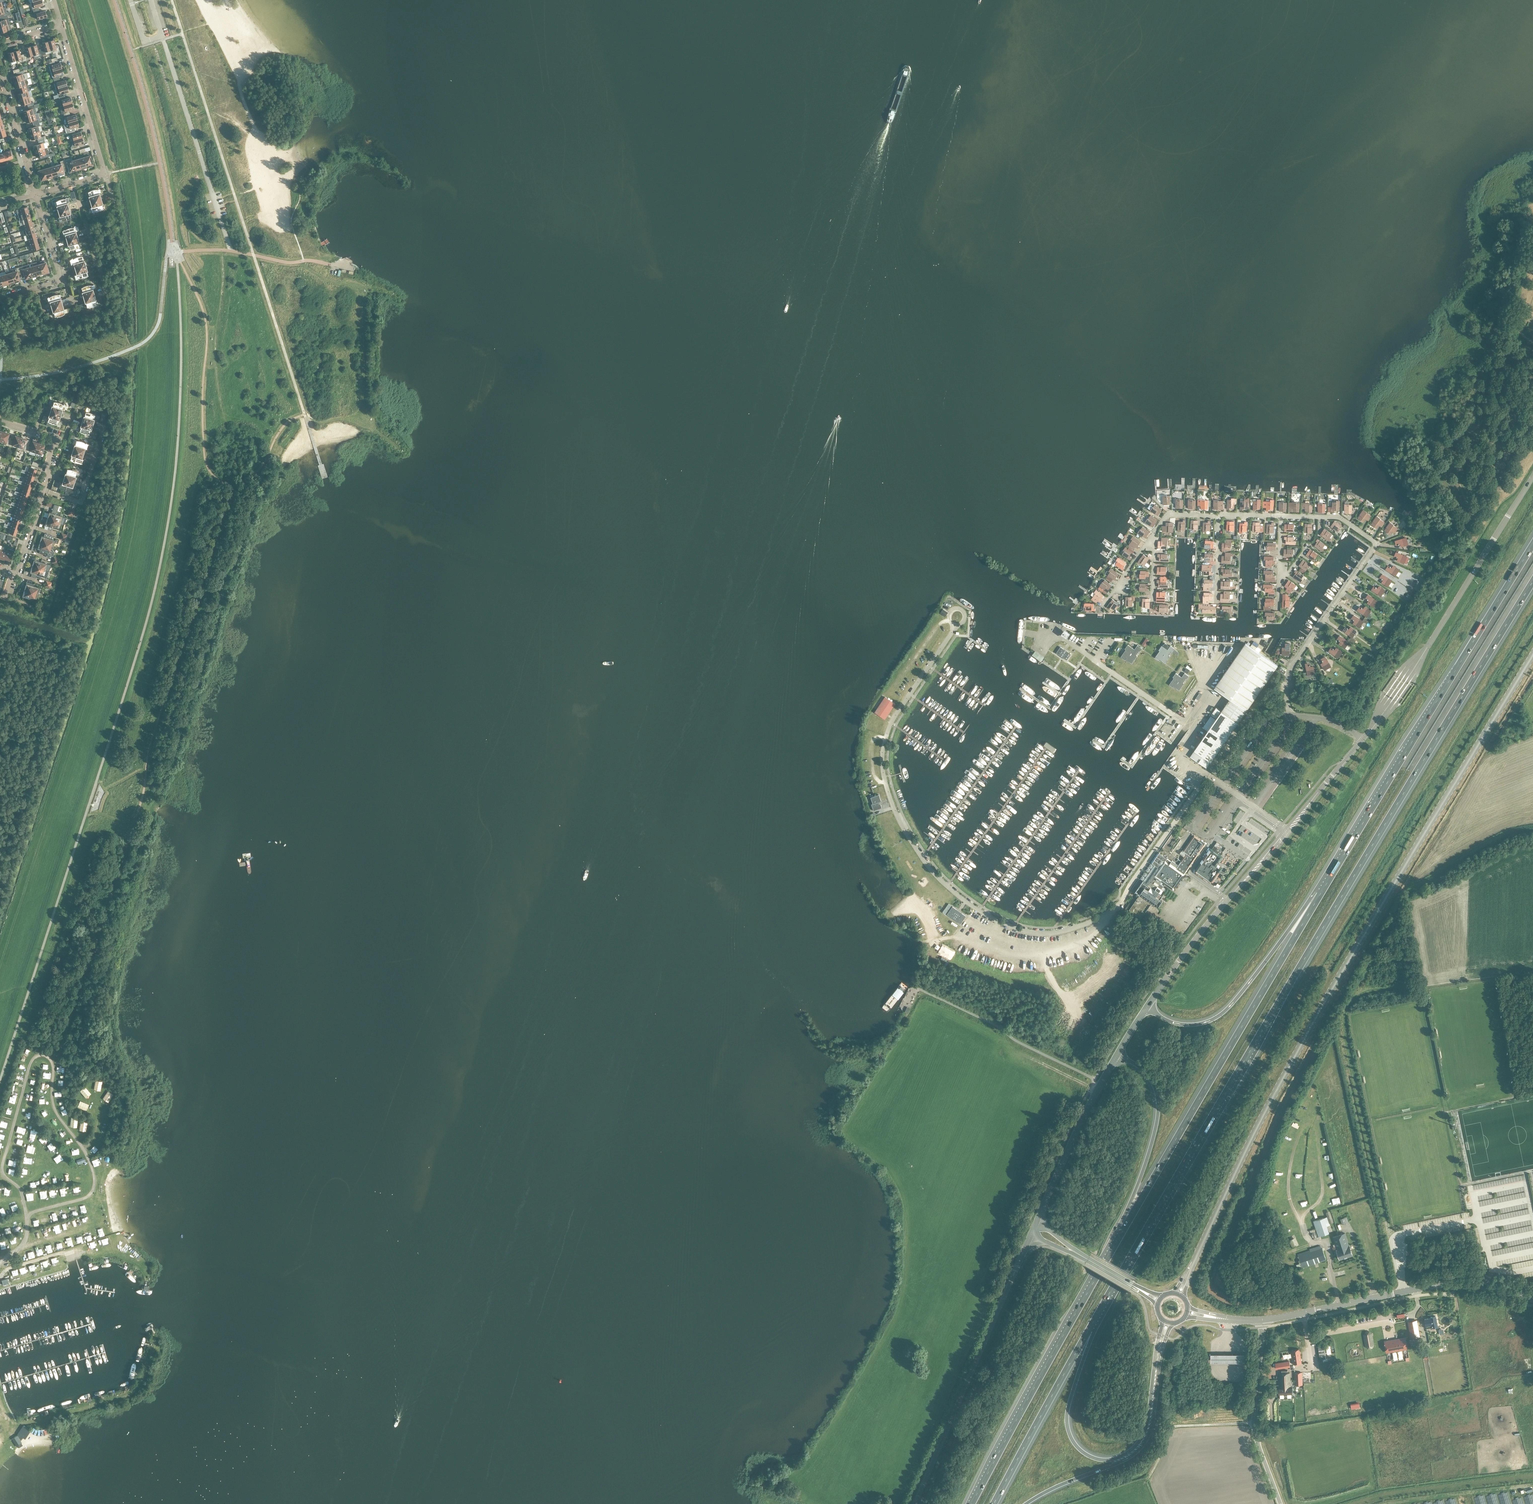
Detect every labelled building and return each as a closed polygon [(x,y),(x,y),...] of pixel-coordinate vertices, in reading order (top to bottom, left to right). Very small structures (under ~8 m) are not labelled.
[(33,11),(39,10),(38,7),(42,6),(44,5),(43,3),(42,0),(40,0),(33,2),(31,3),(33,11)] [(39,10),(33,11),(34,15),(36,14),(38,19),(41,19),(42,21),(41,21),(42,21),(45,19),(44,18),(47,17),(46,13),(45,11),(44,11),(44,12),(40,13),(39,10)] [(8,25),(6,19),(9,19),(8,16),(2,17),(3,20),(0,21),(0,27),(8,25)] [(0,27),(0,32),(0,34),(1,33),(12,30),(10,24),(8,25),(0,27)] [(51,50),(51,52),(57,51),(54,41),(54,40),(52,40),(48,41),(51,50)] [(41,49),(43,55),(46,54),(45,52),(51,50),(48,41),(44,43),(44,42),(42,43),(43,45),(44,48),(41,49)] [(31,46),(33,56),(34,56),(34,55),(36,55),(37,56),(38,57),(41,56),(41,55),(43,55),(41,49),(38,50),(37,46),(37,45),(35,45),(31,46)] [(33,56),(31,46),(31,47),(27,48),(25,48),(25,50),(26,50),(27,53),(24,54),(25,60),(26,60),(27,60),(30,59),(31,58),(31,56),(33,56)] [(26,61),(25,60),(24,54),(21,55),(20,52),(20,51),(19,50),(17,50),(18,50),(14,51),(13,51),(16,61),(16,60),(19,60),(19,61),(21,62),(26,61)] [(16,61),(13,51),(13,52),(10,53),(9,53),(8,53),(8,55),(11,62),(16,61)] [(49,66),(50,72),(62,68),(61,64),(61,63),(59,63),(55,64),(55,61),(52,62),(49,63),(49,66)] [(52,78),(53,77),(54,80),(60,79),(59,76),(62,75),(64,74),(63,72),(62,69),(62,68),(50,72),(52,78)] [(13,77),(15,82),(24,80),(23,74),(25,73),(24,70),(20,72),(18,72),(19,75),(13,77),(13,76),(13,77)] [(23,89),(29,88),(28,84),(28,83),(28,81),(27,80),(26,79),(24,80),(15,82),(16,88),(17,88),(22,87),(23,89)] [(54,84),(55,89),(67,86),(67,85),(67,86),(66,82),(66,80),(64,80),(61,81),(60,79),(54,80),(55,83),(54,84)] [(58,95),(59,98),(65,96),(64,93),(67,92),(69,91),(69,90),(68,90),(67,86),(55,89),(57,95),(58,95)] [(18,94),(20,100),(29,97),(28,91),(30,91),(29,88),(23,89),(24,92),(18,94)] [(59,98),(61,106),(63,106),(72,103),(71,99),(71,97),(69,98),(66,99),(65,96),(59,98)] [(31,102),(29,97),(20,100),(22,106),(22,105),(27,104),(28,107),(34,105),(33,102),(31,102)] [(72,103),(63,106),(61,106),(62,109),(61,109),(61,111),(62,114),(64,114),(64,115),(70,113),(69,110),(72,109),(74,109),(74,107),(72,103)] [(23,111),(25,117),(34,114),(33,109),(35,108),(34,105),(28,107),(29,110),(24,111),(23,111)] [(65,124),(78,120),(77,120),(76,116),(76,114),(74,115),(71,116),(70,113),(64,115),(65,118),(64,120),(65,124)] [(33,124),(39,122),(38,119),(36,120),(34,114),(25,117),(27,123),(32,121),(33,124)] [(69,132),(75,130),(74,127),(77,126),(77,127),(79,126),(79,124),(77,120),(78,120),(65,124),(66,128),(65,128),(66,133),(69,132)] [(28,128),(30,134),(39,131),(38,126),(40,125),(39,122),(33,124),(34,127),(29,128),(28,128)] [(72,135),(73,140),(83,137),(82,137),(81,133),(81,132),(79,132),(76,133),(75,130),(69,132),(70,135),(72,135)] [(39,131),(30,134),(32,140),(37,138),(38,141),(44,139),(43,136),(41,137),(39,131)] [(71,150),(74,149),(80,148),(79,145),(82,144),(84,143),(84,141),(83,138),(83,137),(73,140),(74,143),(71,147),(71,150)] [(33,145),(35,151),(44,149),(43,143),(45,142),(44,139),(38,141),(39,144),(34,146),(34,145),(33,145)] [(44,149),(35,151),(37,157),(40,156),(41,159),(43,158),(44,158),(49,157),(49,155),(48,154),(48,153),(48,152),(49,152),(48,150),(47,149),(47,148),(44,149)] [(90,156),(88,157),(86,151),(86,152),(85,148),(79,150),(80,153),(83,152),(84,158),(87,167),(93,165),(90,156)] [(67,159),(63,160),(65,167),(68,166),(70,172),(76,170),(73,161),(72,158),(67,160),(67,159)] [(87,167),(84,158),(79,159),(81,168),(83,168),(83,169),(87,167)] [(79,159),(73,161),(76,170),(76,171),(80,170),(80,169),(81,168),(79,159)] [(58,175),(64,173),(62,168),(65,167),(63,160),(60,161),(61,164),(56,166),(58,175)] [(56,166),(50,168),(53,177),(54,176),(54,177),(59,176),(58,175),(56,166)] [(50,168),(44,169),(47,178),(47,179),(51,178),(51,177),(53,177),(50,168)] [(47,178),(44,169),(39,171),(41,180),(47,178)] [(93,190),(96,200),(101,199),(100,195),(100,196),(99,194),(100,194),(100,193),(99,193),(98,190),(98,189),(96,189),(94,189),(93,190)] [(61,199),(64,210),(69,208),(68,205),(67,203),(68,203),(67,203),(66,199),(64,199),(63,199),(61,199)] [(92,212),(94,212),(94,211),(95,211),(97,211),(99,211),(96,200),(90,202),(91,205),(92,205),(92,207),(91,208),(92,212)] [(16,210),(18,215),(29,212),(27,206),(16,210)] [(65,221),(67,220),(64,210),(58,211),(59,215),(60,215),(60,216),(60,217),(58,217),(57,218),(58,221),(59,222),(62,222),(62,221),(63,221),(65,221)] [(19,220),(22,220),(30,217),(29,212),(18,215),(19,220)] [(74,226),(74,228),(73,227),(71,228),(69,228),(72,239),(78,237),(77,234),(76,234),(76,232),(80,231),(80,230),(78,231),(77,227),(74,226)] [(33,227),(25,230),(23,230),(24,236),(26,235),(35,233),(33,227)] [(67,240),(72,239),(69,228),(67,229),(66,230),(65,230),(64,229),(62,231),(63,231),(64,235),(65,235),(66,237),(67,240)] [(73,250),(75,249),(72,239),(67,240),(68,244),(68,243),(69,245),(68,245),(68,246),(69,246),(70,249),(70,250),(71,250),(73,250)] [(81,267),(86,266),(85,262),(84,263),(84,261),(85,261),(85,260),(84,260),(83,257),(83,256),(81,256),(80,256),(78,257),(81,267)] [(75,265),(74,266),(75,269),(81,267),(78,257),(75,258),(74,258),(73,259),(73,258),(70,260),(71,264),(73,264),(74,264),(75,265)] [(34,263),(35,266),(37,275),(39,275),(43,274),(43,273),(40,264),(38,265),(36,262),(34,263)] [(34,263),(31,264),(28,265),(32,277),(31,277),(32,278),(36,276),(37,275),(35,266),(34,263)] [(43,273),(49,272),(46,263),(40,264),(43,273)] [(28,265),(19,267),(21,273),(24,273),(26,278),(31,277),(32,277),(28,265)] [(14,282),(20,280),(18,274),(21,273),(19,267),(11,270),(11,271),(12,273),(14,282)] [(82,278),(84,278),(81,267),(75,269),(76,272),(77,272),(77,274),(76,274),(77,274),(74,275),(75,279),(79,279),(79,278),(80,278),(82,278)] [(6,275),(9,284),(10,283),(10,284),(15,283),(14,282),(12,273),(11,271),(5,272),(6,275)] [(7,285),(7,284),(9,284),(6,275),(5,272),(0,273),(0,275),(3,285),(3,286),(7,285)] [(93,289),(92,289),(91,285),(90,285),(88,285),(86,286),(89,296),(95,294),(94,291),(93,291),(92,290),(93,289)] [(82,294),(83,298),(89,296),(86,286),(84,286),(82,287),(80,288),(81,288),(82,292),(82,293),(83,293),(83,294),(82,294)] [(56,295),(54,295),(57,306),(63,304),(62,301),(61,301),(60,299),(61,299),(61,298),(60,299),(59,295),(59,294),(58,294),(56,295)] [(90,307),(92,307),(89,296),(83,298),(84,301),(85,301),(86,303),(85,303),(86,303),(87,307),(88,307),(90,307)] [(53,312),(53,313),(54,313),(55,316),(55,317),(56,317),(58,317),(60,316),(57,306),(51,307),(52,311),(53,310),(54,312),(53,312)] [(56,413),(59,402),(58,402),(57,402),(55,402),(54,402),(53,406),(52,405),(52,406),(52,408),(51,408),(50,411),(56,413)] [(65,410),(66,406),(64,404),(63,404),(62,404),(61,403),(59,402),(56,413),(61,415),(62,411),(61,411),(62,409),(63,410),(63,409),(65,410)] [(52,423),(56,413),(50,411),(49,414),(50,415),(49,416),(48,416),(48,417),(49,417),(48,421),(48,420),(47,421),(49,422),(50,422),(52,423)] [(87,423),(91,413),(90,412),(88,412),(87,412),(85,412),(83,411),(82,415),(81,415),(84,416),(83,416),(84,417),(84,418),(83,418),(82,421),(87,423)] [(61,415),(56,413),(52,423),(53,423),(55,424),(56,424),(58,424),(62,425),(63,421),(59,419),(59,418),(60,418),(61,415)] [(87,423),(93,425),(94,422),(93,421),(94,420),(95,420),(95,419),(94,419),(95,415),(96,415),(94,414),(93,414),(91,413),(87,423)] [(74,429),(79,431),(81,432),(82,433),(84,434),(87,423),(82,421),(80,427),(76,425),(74,429)] [(87,423),(84,434),(85,434),(86,434),(88,434),(89,434),(90,430),(91,431),(91,430),(91,428),(92,428),(93,425),(87,423)] [(5,445),(9,446),(10,440),(7,439),(9,434),(6,433),(6,432),(4,431),(0,441),(6,443),(5,445)] [(10,440),(9,446),(12,447),(12,445),(18,447),(21,437),(19,436),(18,436),(15,436),(13,441),(10,440)] [(23,451),(26,452),(28,446),(25,445),(27,439),(24,438),(21,437),(18,447),(24,449),(23,451)] [(30,451),(36,452),(39,443),(37,442),(36,442),(33,441),(31,447),(28,446),(26,452),(29,453),(30,451)] [(74,447),(73,450),(78,452),(82,441),(81,441),(79,441),(78,441),(76,441),(77,441),(75,445),(74,444),(74,445),(75,445),(74,447)] [(78,452),(84,453),(85,450),(84,450),(85,448),(86,448),(87,448),(88,444),(88,445),(88,444),(86,443),(85,443),(84,442),(82,441),(78,452)] [(39,443),(36,452),(42,454),(45,445),(42,444),(41,443),(39,443)] [(71,459),(70,459),(70,460),(71,460),(73,461),(75,462),(78,452),(73,450),(72,453),(72,455),(71,455),(72,456),(71,459)] [(82,457),(83,457),(84,453),(78,452),(75,462),(76,462),(77,463),(79,463),(80,463),(82,463),(83,459),(82,459),(82,458),(81,458),(82,457)] [(27,472),(35,475),(37,469),(29,467),(27,472)] [(65,475),(64,478),(69,480),(72,470),(70,469),(69,469),(67,469),(66,473),(65,473),(66,474),(65,475)] [(72,470),(69,480),(75,482),(76,479),(75,478),(76,477),(76,476),(77,472),(77,473),(77,472),(76,471),(75,471),(73,470),(72,470)] [(62,489),(63,490),(65,490),(66,491),(69,480),(64,478),(62,482),(63,482),(63,484),(62,483),(62,484),(60,483),(59,487),(61,489),(62,489)] [(68,491),(69,491),(70,491),(70,492),(73,492),(74,488),(73,487),(72,487),(73,485),(74,485),(75,482),(69,480),(66,491),(68,491)] [(1228,499),(1227,509),(1230,509),(1230,508),(1234,508),(1234,505),(1237,505),(1237,499),(1235,499),(1235,498),(1231,498),(1231,500),(1228,499)] [(1176,505),(1176,508),(1180,508),(1180,505),(1180,499),(1176,499),(1172,499),(1171,505),(1176,505)] [(1198,500),(1198,506),(1201,506),(1201,509),(1208,509),(1208,506),(1208,500),(1205,500),(1205,499),(1201,499),(1201,500),(1198,500)] [(1240,500),(1240,510),(1243,510),(1243,508),(1250,509),(1250,499),(1248,499),(1244,499),(1244,500),(1240,500)] [(1220,506),(1223,506),(1223,502),(1221,502),(1221,501),(1218,500),(1214,500),(1214,506),(1214,509),(1220,509),(1220,506)] [(1329,507),(1328,512),(1335,512),(1335,510),(1339,510),(1339,507),(1340,507),(1340,501),(1336,500),(1336,502),(1333,502),(1332,507),(1329,507)] [(1302,503),(1302,509),(1305,509),(1305,512),(1312,512),(1312,509),(1313,509),(1313,503),(1310,503),(1305,502),(1305,503),(1302,503)] [(56,514),(59,506),(54,504),(52,513),(49,512),(47,518),(54,521),(56,514)] [(1153,506),(1150,510),(1155,514),(1155,513),(1158,515),(1162,510),(1159,508),(1155,504),(1153,507),(1153,506)] [(1360,515),(1358,518),(1364,522),(1366,519),(1366,520),(1368,522),(1372,517),(1369,515),(1369,514),(1367,513),(1367,512),(1363,509),(1360,515)] [(67,518),(56,514),(54,521),(64,524),(67,518)] [(1148,518),(1145,522),(1150,525),(1153,527),(1157,521),(1154,519),(1150,516),(1148,518)] [(1373,521),(1371,524),(1377,528),(1379,525),(1379,526),(1382,528),(1385,523),(1382,521),(1383,521),(1380,519),(1381,518),(1377,516),(1373,521)] [(52,527),(54,521),(47,518),(45,525),(49,526),(48,530),(51,531),(52,527)] [(62,530),(64,524),(54,521),(52,527),(62,530)] [(1335,521),(1331,526),(1333,528),(1333,529),(1338,532),(1339,529),(1340,530),(1343,526),(1338,522),(1337,523),(1335,521)] [(1253,525),(1253,531),(1256,531),(1255,531),(1264,532),(1264,527),(1260,527),(1260,525),(1260,522),(1253,522),(1253,525)] [(1387,527),(1385,530),(1390,534),(1392,531),(1393,532),(1392,532),(1395,534),(1398,529),(1396,527),(1394,525),(1390,522),(1386,527),(1387,527)] [(18,529),(10,527),(8,532),(16,535),(18,529)] [(1140,529),(1138,533),(1143,536),(1145,538),(1149,532),(1147,530),(1142,527),(1141,529),(1140,529)] [(1324,532),(1322,535),(1325,537),(1330,541),(1332,538),(1330,537),(1332,534),(1324,529),(1323,531),(1324,532)] [(46,544),(49,538),(50,535),(45,533),(44,536),(42,536),(40,542),(46,544)] [(46,544),(53,547),(55,540),(53,540),(54,537),(50,535),(49,538),(46,544)] [(1131,541),(1130,543),(1135,546),(1138,548),(1139,546),(1138,545),(1141,542),(1138,540),(1133,536),(1131,539),(1132,540),(1131,541)] [(1406,538),(1396,541),(1396,542),(1397,543),(1397,544),(1398,544),(1399,545),(1400,544),(1399,544),(1401,543),(1401,544),(1402,546),(1408,545),(1406,538)] [(1222,550),(1222,552),(1225,552),(1225,550),(1231,550),(1231,547),(1232,543),(1231,543),(1231,540),(1226,539),(1225,543),(1222,543),(1222,550)] [(1317,542),(1315,546),(1318,548),(1317,548),(1322,551),(1324,548),(1323,548),(1325,544),(1317,539),(1316,541),(1317,542)] [(40,549),(39,553),(43,554),(45,551),(44,551),(46,544),(40,542),(38,549),(40,549)] [(44,551),(45,551),(48,552),(48,555),(53,556),(54,552),(53,550),(52,550),(53,547),(46,544),(44,551)] [(1124,551),(1122,554),(1130,560),(1132,558),(1130,557),(1133,553),(1134,552),(1129,548),(1128,549),(1125,547),(1123,550),(1124,551)] [(8,548),(7,551),(4,560),(10,561),(13,550),(8,548)] [(1310,549),(1306,555),(1309,557),(1308,557),(1313,560),(1315,558),(1318,555),(1313,551),(1310,549)] [(1396,554),(1396,555),(1396,556),(1396,557),(1397,558),(1397,557),(1399,558),(1399,559),(1398,559),(1398,560),(1404,563),(1407,556),(1396,552),(1396,554)] [(1222,556),(1222,563),(1225,563),(1230,563),(1230,560),(1231,560),(1231,554),(1225,553),(1225,556),(1222,556)] [(1141,557),(1138,562),(1141,564),(1141,563),(1145,565),(1150,557),(1148,555),(1147,557),(1143,554),(1141,557)] [(1264,556),(1264,560),(1266,560),(1266,568),(1272,568),(1272,564),(1276,564),(1276,561),(1274,561),(1274,557),(1270,557),(1270,556),(1264,556)] [(33,557),(32,559),(30,566),(32,566),(39,568),(41,562),(35,560),(36,558),(33,557)] [(1117,561),(1115,564),(1123,570),(1125,568),(1123,567),(1126,563),(1123,561),(1118,557),(1116,560),(1117,561)] [(1303,560),(1299,565),(1302,567),(1301,567),(1302,568),(1300,571),(1304,574),(1308,568),(1308,569),(1311,565),(1306,561),(1306,562),(1303,560)] [(51,565),(41,562),(39,568),(49,571),(51,565)] [(36,578),(36,577),(39,568),(32,566),(30,572),(32,573),(31,577),(36,578)] [(1202,566),(1202,571),(1204,571),(1203,574),(1213,575),(1213,572),(1212,572),(1212,568),(1212,566),(1202,566)] [(1387,568),(1386,569),(1395,576),(1399,570),(1394,566),(1393,567),(1393,568),(1392,568),(1391,567),(1390,566),(1390,567),(1389,567),(1388,567),(1387,568)] [(36,577),(41,579),(42,576),(47,578),(49,571),(39,568),(36,577)] [(1111,568),(1109,571),(1110,572),(1108,575),(1113,579),(1116,581),(1117,579),(1116,578),(1119,574),(1116,572),(1111,568)] [(1264,570),(1264,574),(1266,574),(1265,577),(1265,582),(1275,582),(1275,575),(1274,575),(1274,571),(1270,571),(1264,570)] [(1296,573),(1293,576),(1296,578),(1296,579),(1301,582),(1303,579),(1302,578),(1304,575),(1296,570),(1294,572),(1296,573)] [(1382,576),(1381,577),(1381,578),(1382,578),(1382,579),(1383,579),(1384,580),(1384,581),(1383,581),(1382,582),(1388,586),(1392,580),(1383,574),(1382,576)] [(1207,587),(1209,587),(1213,587),(1213,580),(1210,580),(1204,579),(1204,582),(1203,582),(1203,587),(1203,591),(1206,591),(1207,587)] [(27,582),(27,584),(26,583),(24,590),(31,592),(33,586),(34,582),(28,580),(27,582)] [(1102,582),(1100,586),(1105,589),(1108,591),(1112,585),(1109,583),(1104,580),(1103,582),(1102,582)] [(1289,580),(1285,586),(1287,588),(1288,588),(1286,591),(1290,594),(1293,589),(1294,589),(1296,585),(1291,582),(1289,580)] [(1264,584),(1263,588),(1265,588),(1265,592),(1269,592),(1268,596),(1275,597),(1275,589),(1273,589),(1273,585),(1270,585),(1270,584),(1264,584)] [(31,592),(38,594),(40,588),(33,586),(31,592)] [(1373,588),(1372,590),(1381,596),(1385,590),(1380,586),(1378,588),(1379,588),(1378,589),(1377,588),(1377,587),(1376,587),(1375,587),(1374,587),(1373,588)] [(31,592),(24,590),(22,596),(29,598),(31,592)] [(1093,597),(1091,600),(1096,603),(1099,600),(1101,602),(1102,600),(1101,599),(1104,595),(1101,593),(1096,590),(1094,592),(1095,593),(1093,596),(1093,597)] [(31,592),(29,598),(36,601),(38,594),(31,592)] [(1212,600),(1213,593),(1209,593),(1204,592),(1204,595),(1203,595),(1203,600),(1203,601),(1209,601),(1209,600),(1212,600)] [(1221,594),(1220,601),(1224,601),(1229,601),(1229,598),(1230,598),(1230,592),(1224,592),(1224,594),(1221,594)] [(1367,596),(1367,597),(1367,598),(1367,599),(1368,600),(1370,601),(1369,602),(1369,601),(1368,603),(1373,607),(1378,601),(1368,595),(1367,596)] [(1125,600),(1125,605),(1128,606),(1133,606),(1133,601),(1135,601),(1135,598),(1136,598),(1136,596),(1132,596),(1132,597),(1126,597),(1126,600),(1125,600)] [(1265,601),(1265,606),(1265,610),(1271,610),(1271,606),(1274,606),(1274,599),(1271,599),(1266,598),(1266,601),(1265,601)] [(1110,602),(1107,607),(1110,609),(1110,607),(1114,610),(1119,602),(1117,600),(1116,602),(1113,599),(1110,602)] [(1199,610),(1202,610),(1202,614),(1215,614),(1215,608),(1211,608),(1211,605),(1199,605),(1199,610)] [(1371,611),(1365,607),(1364,608),(1364,609),(1362,608),(1363,608),(1362,607),(1361,608),(1360,608),(1359,608),(1359,609),(1357,610),(1367,617),(1367,616),(1370,619),(1372,616),(1369,613),(1371,611)] [(1354,615),(1353,617),(1353,618),(1353,619),(1353,620),(1354,621),(1354,620),(1356,621),(1355,622),(1354,623),(1359,627),(1363,621),(1367,624),(1368,622),(1364,619),(1362,621),(1354,615)] [(1344,629),(1343,631),(1352,637),(1356,631),(1351,627),(1350,629),(1349,630),(1348,629),(1348,628),(1347,628),(1346,628),(1345,629),(1344,629)] [(1059,629),(1055,634),(1062,638),(1065,633),(1059,629)] [(1339,637),(1338,638),(1338,639),(1339,640),(1339,641),(1340,641),(1341,642),(1341,643),(1341,642),(1340,644),(1345,648),(1349,642),(1340,636),(1339,637)] [(1254,641),(1250,646),(1259,652),(1261,649),(1257,647),(1259,645),(1254,641)] [(1215,688),(1231,699),(1247,710),(1278,665),(1259,652),(1250,646),(1246,643),(1215,688)] [(1126,649),(1121,657),(1125,660),(1126,659),(1132,663),(1137,655),(1136,655),(1139,651),(1140,651),(1142,648),(1137,645),(1135,649),(1128,644),(1125,649),(1126,649)] [(1160,651),(1155,657),(1159,660),(1160,659),(1165,663),(1170,656),(1169,655),(1172,651),(1172,652),(1175,649),(1170,646),(1168,650),(1162,646),(1159,650),(1160,651)] [(1060,647),(1056,653),(1066,660),(1071,654),(1060,647)] [(1330,650),(1329,651),(1338,658),(1342,652),(1337,648),(1336,649),(1336,650),(1335,650),(1334,649),(1333,648),(1333,649),(1332,649),(1331,649),(1330,650)] [(1331,667),(1328,661),(1325,656),(1321,659),(1323,662),(1320,664),(1324,671),(1331,667)] [(1307,663),(1305,664),(1308,675),(1315,673),(1313,666),(1311,667),(1312,667),(1311,667),(1310,666),(1311,665),(1310,664),(1309,664),(1308,663),(1307,663)] [(1174,678),(1169,684),(1173,687),(1174,686),(1179,690),(1184,683),(1183,682),(1186,679),(1187,679),(1189,676),(1185,673),(1182,677),(1176,673),(1173,677),(1174,678)] [(887,699),(879,712),(876,711),(875,713),(882,718),(892,703),(887,699)] [(1208,732),(1195,750),(1211,761),(1247,710),(1231,699),(1216,720),(1208,732)] [(1216,718),(1221,711),(1216,707),(1211,715),(1216,718)] [(1208,732),(1216,720),(1211,716),(1202,728),(1208,732)] [(1211,761),(1195,750),(1191,756),(1207,768),(1211,761)] [(871,804),(873,809),(873,811),(882,808),(880,801),(881,801),(879,794),(870,797),(873,804),(871,804)] [(1187,853),(1182,861),(1189,866),(1199,853),(1206,843),(1207,844),(1202,840),(1201,841),(1197,838),(1196,837),(1194,837),(1185,850),(1184,851),(1183,850),(1187,853)] [(1212,848),(1221,854),(1223,852),(1214,845),(1213,848),(1212,848)] [(1196,872),(1197,872),(1210,882),(1211,882),(1212,881),(1221,868),(1215,865),(1219,859),(1218,858),(1220,857),(1211,851),(1210,850),(1207,854),(1208,854),(1204,860),(1203,860),(1201,863),(1202,863),(1196,871),(1196,872)] [(1140,895),(1129,910),(1141,918),(1152,903),(1158,908),(1162,901),(1160,899),(1163,896),(1158,893),(1163,886),(1160,884),(1162,880),(1169,885),(1168,885),(1173,889),(1189,866),(1182,861),(1179,865),(1172,860),(1171,862),(1159,853),(1152,863),(1159,869),(1148,885),(1143,882),(1135,892),(1140,895)] [(953,907),(947,914),(960,924),(966,916),(953,907)] [(97,1130),(104,1132),(106,1127),(99,1124),(97,1130)] [(1327,1217),(1313,1221),(1318,1237),(1329,1233),(1327,1226),(1330,1225),(1330,1223),(1327,1217)] [(1347,1217),(1340,1219),(1342,1225),(1349,1222),(1347,1217)] [(1345,1233),(1339,1235),(1346,1257),(1353,1255),(1350,1246),(1349,1246),(1345,1233)] [(1346,1257),(1339,1235),(1333,1237),(1337,1250),(1340,1259),(1346,1257)] [(65,1245),(72,1243),(70,1237),(63,1238),(65,1245)] [(1306,1251),(1298,1254),(1303,1269),(1305,1269),(1305,1267),(1315,1264),(1315,1263),(1318,1262),(1318,1263),(1326,1260),(1321,1245),(1305,1251),(1306,1251)] [(22,1257),(23,1259),(28,1258),(26,1250),(20,1252),(21,1257),(22,1257)] [(1277,1250),(1272,1254),(1279,1267),(1284,1264),(1277,1250)] [(1431,1318),(1425,1319),(1427,1328),(1437,1326),(1435,1316),(1431,1317),(1431,1318)] [(1417,1320),(1409,1322),(1411,1337),(1419,1336),(1417,1320)] [(1365,1332),(1364,1335),(1365,1346),(1368,1348),(1372,1347),(1374,1345),(1372,1333),(1370,1331),(1365,1332)] [(1405,1337),(1384,1341),(1386,1352),(1407,1348),(1405,1337)] [(1330,1359),(1328,1340),(1317,1341),(1320,1361),(1330,1359)] [(1300,1349),(1292,1350),(1294,1364),(1302,1363),(1300,1349)] [(1372,1349),(1352,1353),(1354,1360),(1373,1356),(1372,1349)] [(1213,1353),(1210,1353),(1210,1362),(1213,1362),(1221,1362),(1229,1362),(1236,1362),(1242,1362),(1244,1362),(1244,1354),(1242,1354),(1236,1353),(1229,1353),(1221,1353),(1213,1353)] [(1292,1386),(1291,1387),(1291,1372),(1279,1373),(1280,1387),(1279,1387),(1279,1394),(1292,1393),(1292,1386)] [(1302,1372),(1295,1373),(1295,1385),(1303,1384),(1302,1372)] [(1348,1403),(1336,1403),(1336,1415),(1348,1414),(1348,1403)] [(21,1429),(17,1434),(23,1437),(25,1439),(28,1434),(21,1429)] [(1348,1439),(1346,1432),(1336,1434),(1337,1441),(1348,1439)] [(17,1436),(13,1438),(18,1445),(19,1446),(22,1444),(20,1441),(17,1436)] [(1348,1439),(1337,1441),(1339,1449),(1349,1447),(1348,1439)] [(1301,1486),(1305,1488),(1306,1485),(1309,1486),(1311,1484),(1305,1481),(1307,1478),(1304,1476),(1301,1482),(1302,1483),(1301,1486)]
